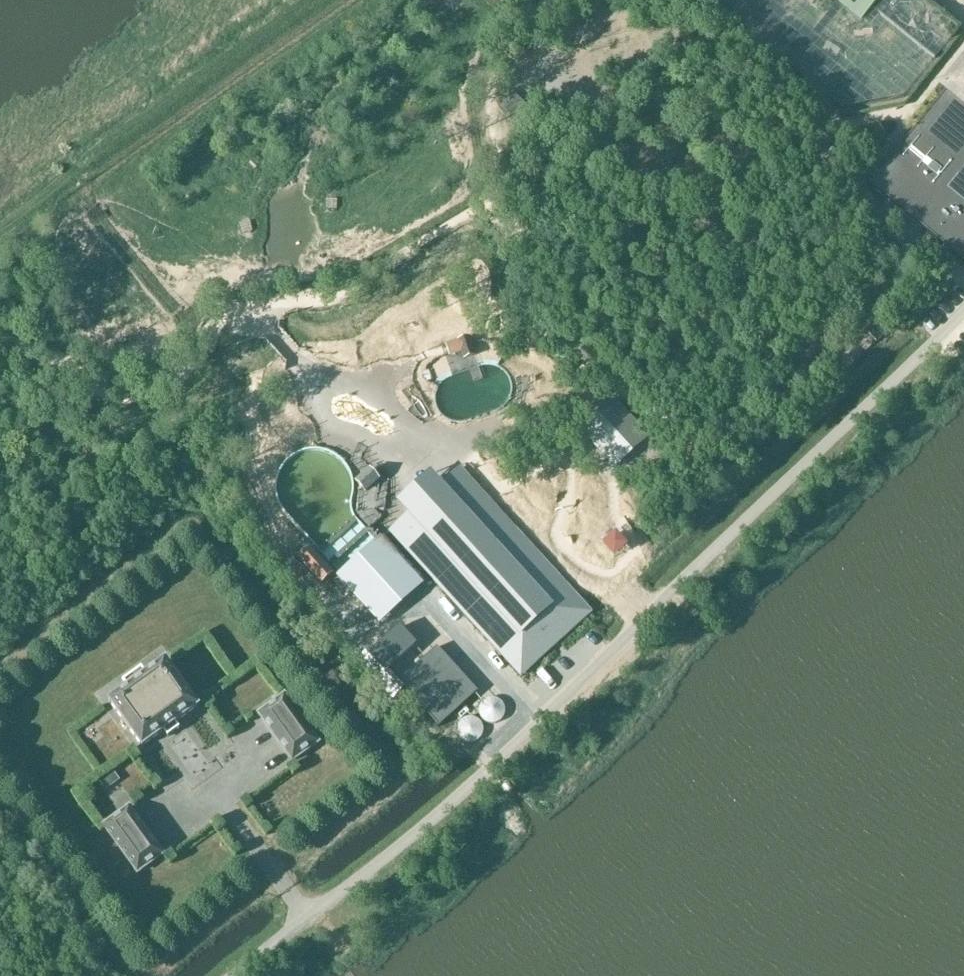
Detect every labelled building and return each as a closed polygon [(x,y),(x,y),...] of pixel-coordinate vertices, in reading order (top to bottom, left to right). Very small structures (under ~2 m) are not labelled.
[(836,6),(861,26),(873,11),(882,0),(829,0),(836,6)] [(869,185),(963,264),(963,57),(947,77),(943,82),(939,88),(945,93),(869,185)] [(647,439),(614,404),(582,434),(615,469),(647,439)] [(410,513),(391,530),(521,674),(587,613),(457,470),(438,488),(430,495),(426,490),(421,495),(414,502),(418,506),(410,513)] [(424,590),(381,543),(337,583),(380,630),(424,590)] [(438,647),(399,683),(439,728),(478,693),(438,647)] [(165,660),(107,702),(142,751),(201,708),(165,660)] [(256,714),(291,764),(320,744),(285,694),(256,714)] [(101,827),(137,876),(166,855),(130,806),(101,827)]
